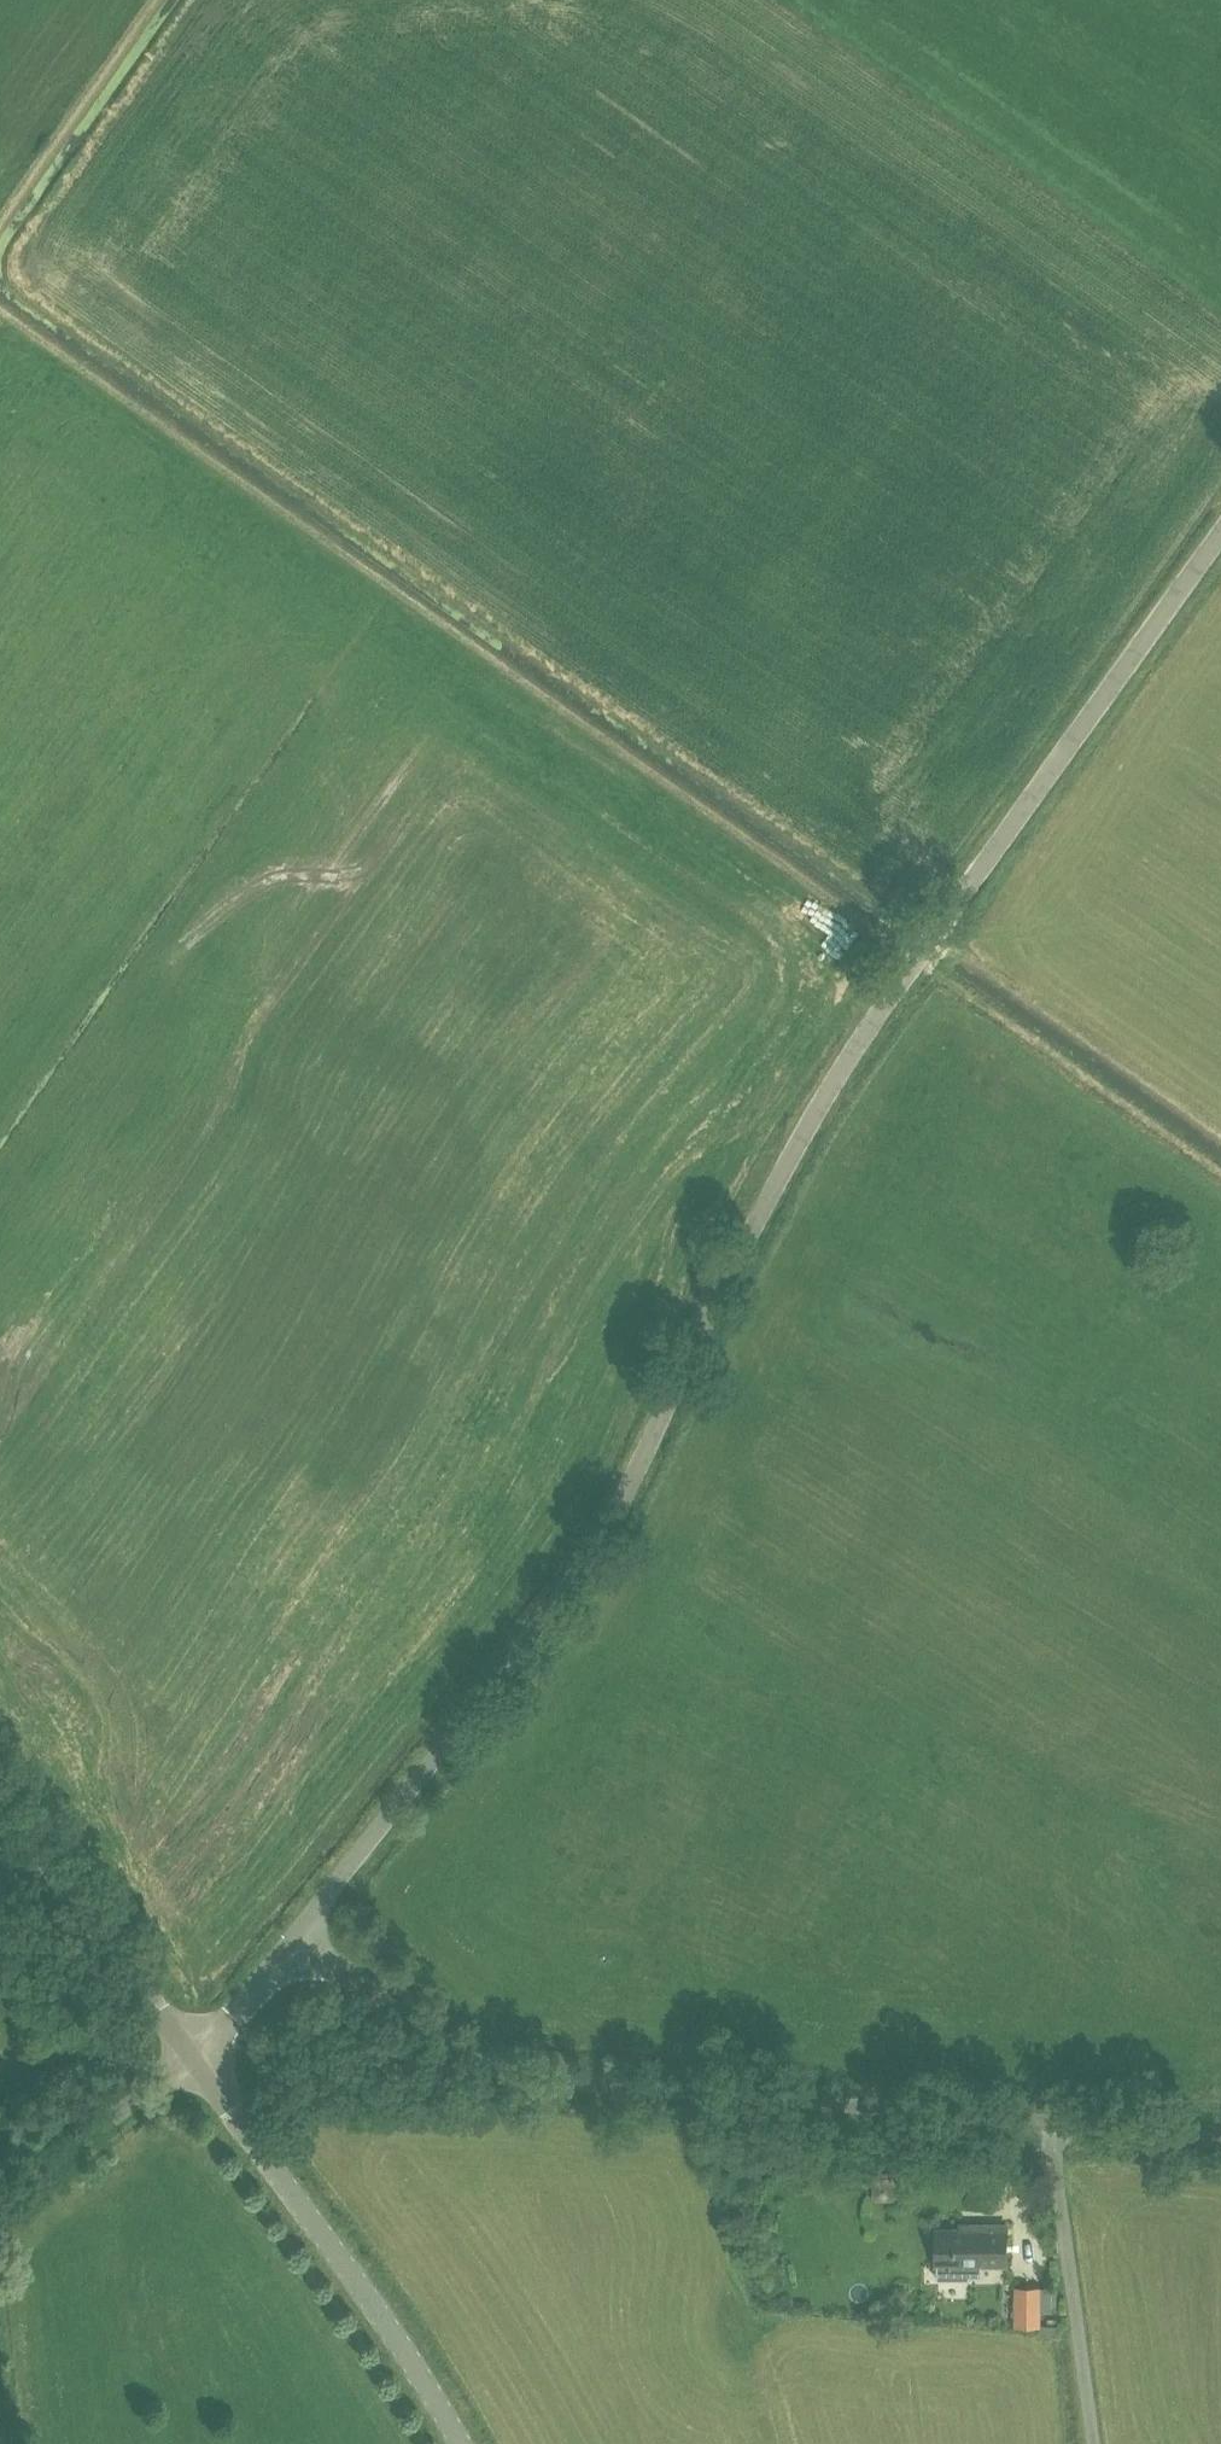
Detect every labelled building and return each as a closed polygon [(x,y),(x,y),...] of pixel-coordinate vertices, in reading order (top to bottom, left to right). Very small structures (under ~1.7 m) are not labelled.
[(875,2177),(875,2196),(894,2196),(894,2177),(875,2177)] [(938,2264),(938,2279),(970,2279),(970,2276),(982,2276),(982,2264),(1008,2263),(1008,2224),(960,2224),(960,2229),(936,2229),(937,2264),(938,2264)] [(1016,2286),(1016,2326),(1042,2326),(1042,2313),(1052,2313),(1052,2286),(1016,2286)]
